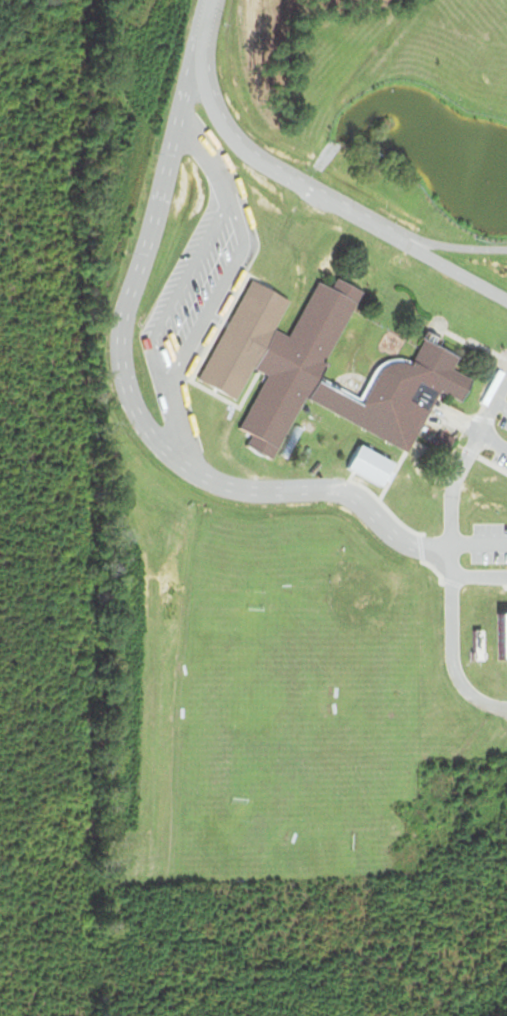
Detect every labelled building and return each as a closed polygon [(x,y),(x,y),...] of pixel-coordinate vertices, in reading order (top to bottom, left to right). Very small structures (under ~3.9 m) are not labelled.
[(298,398),(405,450),(434,389),(456,400),(467,377),(448,368),(454,354),(419,337),(407,361),(382,349),(357,400),(313,379),(356,289),(331,277),(326,287),(312,280),(285,336),(270,328),(251,368),(261,373),(235,427),(247,432),(242,444),(269,457),(298,398)]
